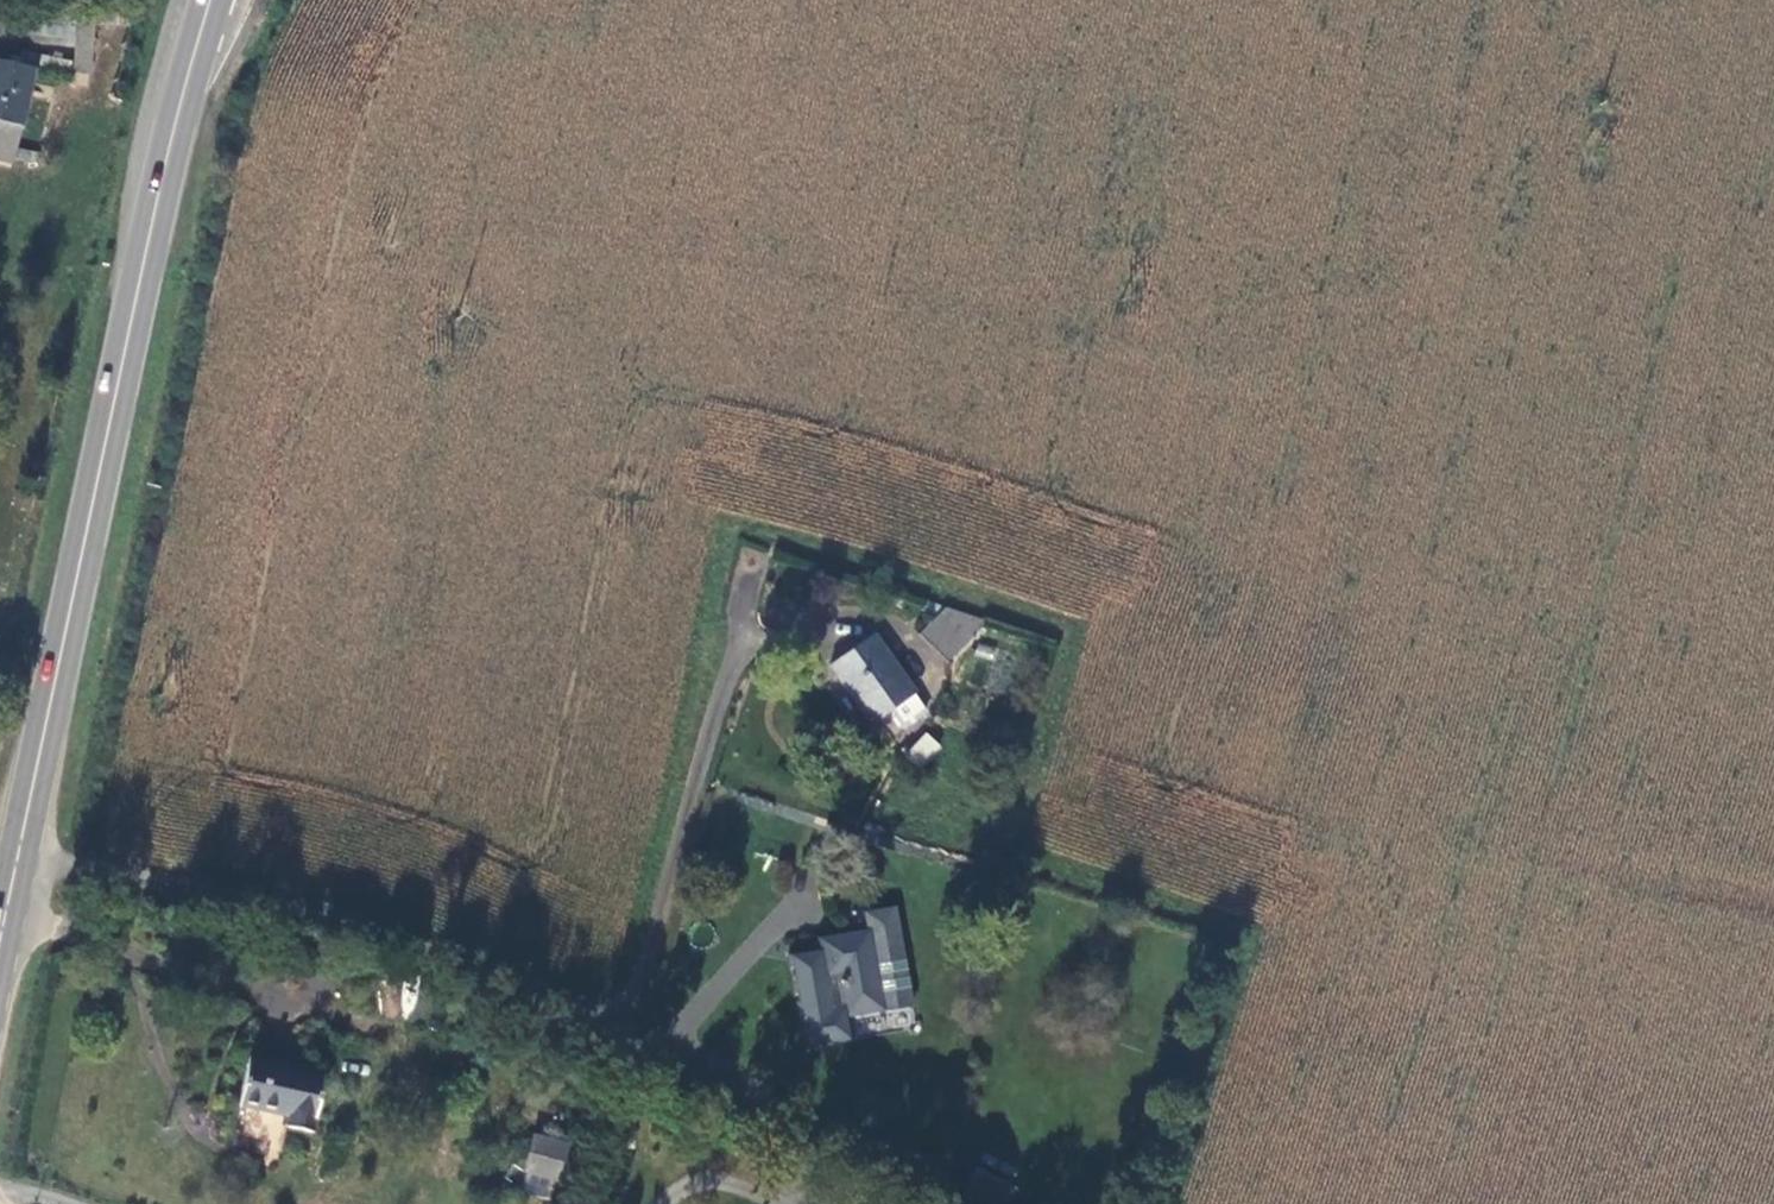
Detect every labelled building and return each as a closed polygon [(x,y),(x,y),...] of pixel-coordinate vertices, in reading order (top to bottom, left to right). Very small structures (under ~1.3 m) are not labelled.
[(89,67),(93,25),(78,24),(74,65),(89,67)] [(14,166),(35,69),(0,62),(0,163),(14,166)] [(983,622),(945,610),(921,636),(949,660),(983,622)] [(880,721),(894,740),(928,714),(914,696),(916,695),(873,637),(830,669),(874,726),(880,721)] [(922,768),(942,745),(925,731),(905,754),(922,768)] [(896,908),(864,913),(866,930),(835,935),(835,937),(818,940),(819,949),(789,954),(803,1049),(849,1042),(845,1020),(912,1010),(896,908)] [(380,991),(381,1017),(401,1016),(400,990),(380,991)] [(328,1074),(248,1060),(239,1109),(292,1116),(289,1133),(316,1137),(328,1074)] [(524,1195),(558,1198),(563,1136),(529,1134),(524,1195)] [(957,1203),(992,1203),(995,1197),(966,1184),(957,1203)]
